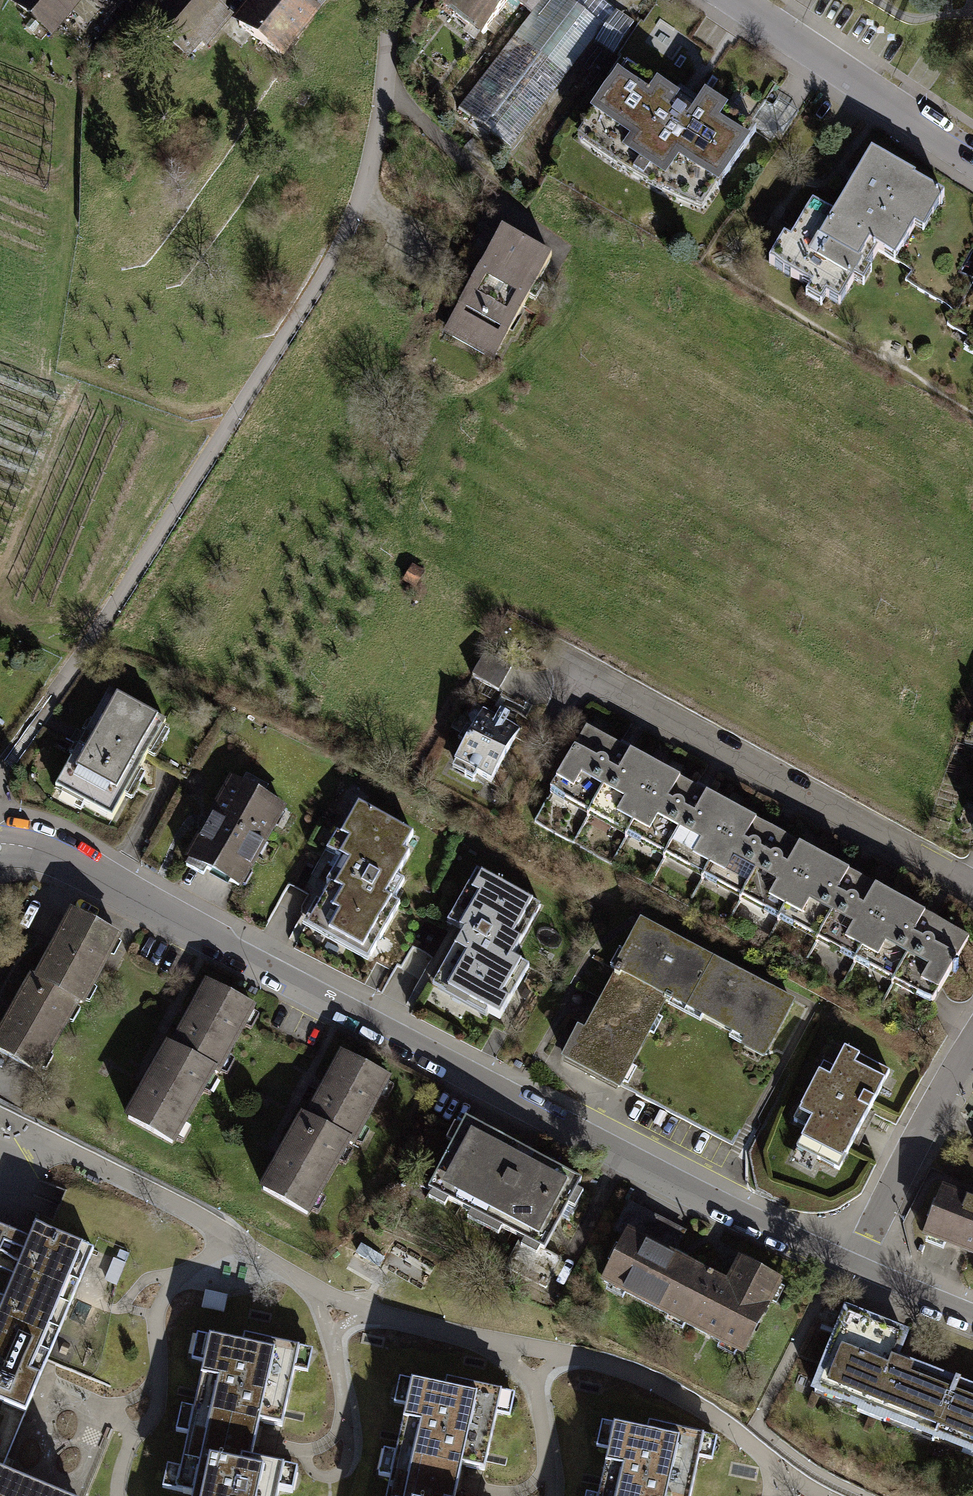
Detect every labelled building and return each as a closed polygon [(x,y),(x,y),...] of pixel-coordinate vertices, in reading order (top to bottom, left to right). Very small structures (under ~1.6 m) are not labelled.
[(52,31),(78,0),(15,0),(52,31)] [(104,12),(114,0),(90,0),(104,12)] [(208,0),(163,0),(159,5),(153,0),(143,0),(135,9),(186,54),(197,42),(201,46),(213,33),(207,29),(222,13),(208,0)] [(311,13),(294,0),(257,0),(238,24),(277,55),(311,13)] [(311,13),(322,0),(294,0),(311,13)] [(506,0),(443,0),(440,3),(481,34),(506,0)] [(568,0),(515,0),(529,11),(456,108),(511,150),(593,42),(604,27),(568,0)] [(604,27),(593,42),(611,55),(635,24),(603,0),(568,0),(604,27)] [(597,119),(589,131),(613,148),(607,157),(617,164),(625,153),(665,181),(660,187),(671,194),(680,181),(702,197),(711,183),(715,186),(755,130),(705,95),(694,112),(626,65),(591,115),(597,119)] [(782,238),(768,263),(839,303),(860,267),(866,270),(876,251),(882,254),(890,241),(901,247),(915,223),(922,210),(931,216),(942,196),(913,179),(914,177),(869,151),(834,214),(812,201),(789,242),(782,238)] [(915,223),(901,247),(890,241),(882,254),(923,277),(916,289),(954,310),(955,311),(969,288),(972,280),(972,279),(959,271),(969,253),(915,223)] [(460,301),(445,327),(479,347),(483,340),(498,349),(528,298),(533,301),(543,285),(536,281),(549,259),(500,230),(467,288),(460,284),(452,297),(460,301)] [(424,574),(411,567),(402,584),(415,591),(424,574)] [(509,667),(485,655),(473,678),(497,690),(509,667)] [(77,748),(54,789),(109,820),(163,724),(108,693),(84,737),(77,733),(70,744),(77,748)] [(518,729),(482,710),(454,762),(467,769),(463,776),(473,781),(477,774),(490,782),(518,729)] [(618,817),(632,824),(662,770),(626,750),(599,736),(596,740),(582,733),(549,794),(612,828),(618,817)] [(693,859),(708,867),(738,811),(704,793),(662,770),(632,824),(645,832),(639,843),(687,869),(693,859)] [(282,807),(233,780),(209,823),(184,866),(203,876),(206,870),(237,887),(282,807)] [(358,803),(339,834),(346,839),(336,855),(340,857),(336,863),(323,884),(329,888),(319,903),(328,909),(318,925),(368,957),(402,904),(393,899),(404,882),(395,875),(408,854),(402,850),(411,837),(358,803)] [(770,901),(784,908),(814,853),(779,834),(738,811),(708,867),(721,874),(716,884),(765,911),(770,901)] [(847,943),(860,951),(891,895),(857,876),(814,853),(784,908),(799,916),(793,927),(841,953),(847,943)] [(462,934),(435,982),(498,1017),(526,967),(509,958),(538,906),(518,895),(474,871),(445,925),(462,934)] [(931,917),(891,895),(860,951),(873,958),(868,968),(918,995),(923,985),(937,993),(964,943),(949,935),(953,928),(931,917)] [(56,946),(38,981),(75,1000),(79,1003),(114,935),(73,914),(56,946)] [(638,925),(613,972),(664,998),(685,1009),(709,962),(638,925)] [(789,1002),(709,962),(685,1009),(747,1041),(744,1047),(761,1056),(789,1002)] [(618,1086),(664,998),(613,972),(587,1023),(580,1020),(561,1057),(618,1086)] [(75,1000),(38,981),(33,976),(14,1009),(0,1031),(0,1051),(35,1070),(75,1000)] [(189,1015),(171,1048),(209,1069),(214,1072),(250,1006),(207,983),(189,1015)] [(169,1143),(209,1069),(171,1048),(166,1046),(148,1080),(126,1120),(169,1143)] [(795,1147),(838,1169),(888,1069),(844,1047),(835,1066),(823,1060),(793,1119),(806,1125),(795,1147)] [(325,1087),(308,1119),(344,1141),(349,1146),(385,1076),(342,1053),(325,1087)] [(309,1210),(344,1141),(308,1119),(302,1116),(283,1151),(262,1188),(309,1210)] [(426,1192),(517,1237),(542,1250),(578,1178),(462,1120),(426,1192)] [(972,1253),(972,1203),(940,1190),(923,1233),(972,1253)] [(616,1230),(626,1235),(667,1255),(680,1230),(629,1205),(616,1230)] [(29,1406),(94,1250),(35,1226),(30,1240),(0,1228),(0,1395),(29,1406)] [(677,1260),(667,1255),(626,1235),(604,1279),(688,1322),(711,1277),(677,1260)] [(557,1257),(542,1250),(517,1237),(502,1266),(543,1286),(557,1257)] [(728,1286),(711,1277),(688,1322),(742,1349),(777,1279),(741,1261),(728,1286)] [(816,1390),(934,1435),(955,1381),(891,1357),(901,1331),(847,1311),(816,1390)] [(237,1343),(203,1336),(172,1490),(189,1494),(189,1495),(276,1495),(280,1476),(246,1469),(256,1421),(277,1426),(293,1347),(238,1336),(237,1343)] [(460,1464),(482,1469),(499,1390),(445,1378),(443,1386),(410,1379),(385,1495),(453,1495),(460,1464)] [(955,1381),(934,1435),(972,1450),(972,1388),(955,1381)] [(29,1406),(0,1395),(0,1495),(53,1495),(0,1475),(29,1406)] [(702,1434),(647,1422),(646,1430),(613,1423),(597,1495),(689,1495),(702,1434)]
